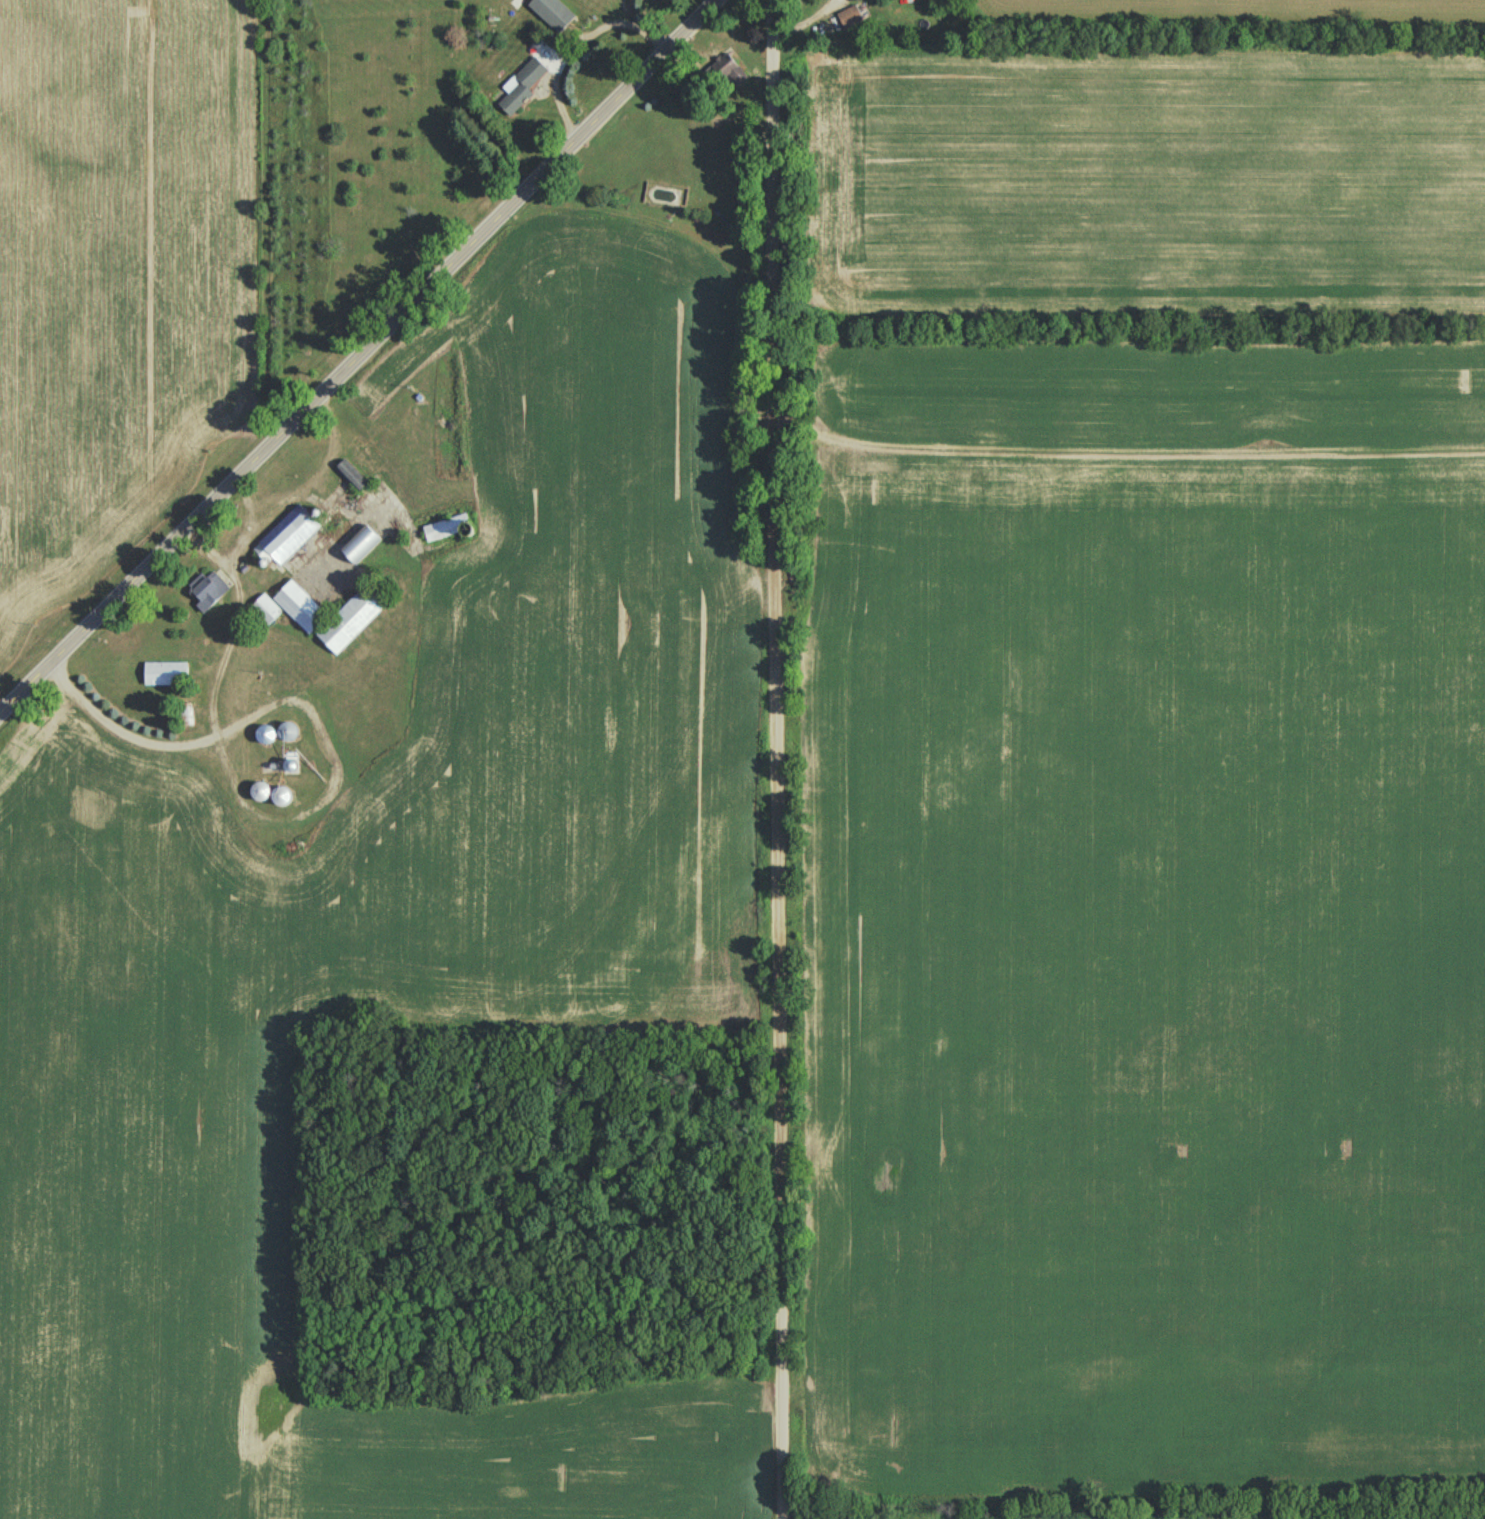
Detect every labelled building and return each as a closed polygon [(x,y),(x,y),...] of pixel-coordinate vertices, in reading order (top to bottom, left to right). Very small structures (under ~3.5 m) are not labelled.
[(555,0),(533,0),(527,6),(559,38),(576,21),(555,0)] [(836,18),(846,34),(864,23),(854,7),(836,18)] [(748,79),(726,55),(711,69),(732,93),(748,79)] [(503,89),(509,95),(499,105),(510,117),(533,95),(529,91),(548,73),(534,58),(503,89)] [(359,494),(369,484),(345,461),(336,470),(359,494)] [(321,528),(300,506),(253,550),(266,565),(272,559),(279,567),(321,528)] [(428,543),(463,533),(458,517),(423,528),(428,543)] [(382,540),(367,524),(341,550),(356,566),(382,540)] [(202,614),(230,593),(213,571),(190,588),(202,603),(197,607),(202,614)] [(309,636),(328,617),(292,581),(273,600),(309,636)] [(316,635),(337,656),(386,607),(366,586),(316,635)] [(280,613),(265,596),(255,605),(270,622),(280,613)] [(186,664),(145,664),(145,688),(186,688),(186,664)] [(183,706),(183,726),(192,726),(192,706),(183,706)] [(296,742),(297,726),(283,726),(282,742),(296,742)] [(258,744),(271,746),(273,729),(260,728),(258,744)] [(258,804),(271,796),(263,784),(250,791),(258,804)] [(287,808),(290,792),(276,790),(274,806),(287,808)]
